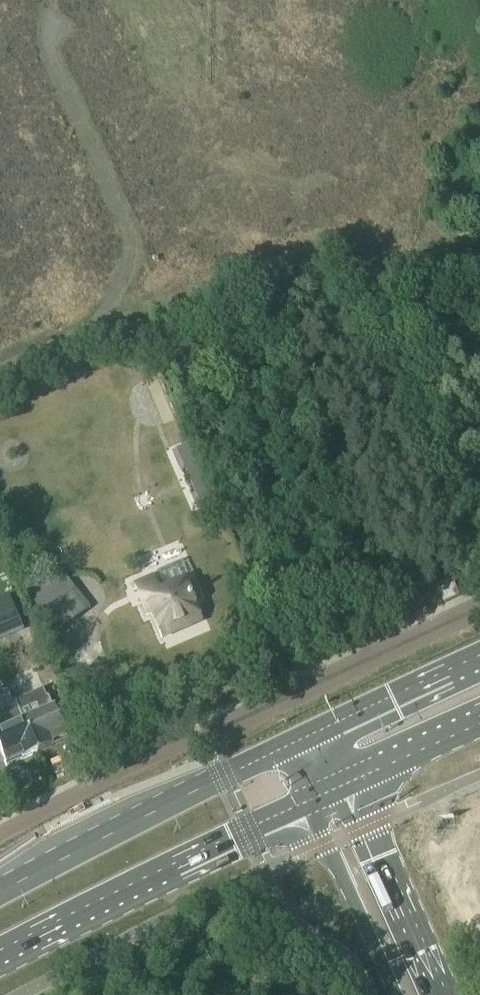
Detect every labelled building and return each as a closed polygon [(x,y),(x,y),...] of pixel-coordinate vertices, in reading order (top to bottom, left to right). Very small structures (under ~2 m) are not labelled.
[(172,453),(178,465),(182,463),(185,469),(186,471),(201,465),(191,444),(172,453)] [(211,489),(197,496),(203,510),(217,504),(218,503),(212,489),(211,489)] [(146,580),(134,585),(141,601),(137,603),(143,616),(150,613),(162,640),(200,624),(189,599),(197,595),(190,579),(189,579),(182,562),(157,572),(165,590),(153,595),(146,580)] [(60,571),(28,595),(42,615),(41,615),(52,630),(56,635),(68,626),(54,606),(75,590),(60,571)] [(437,588),(444,604),(465,595),(458,579),(437,588)] [(410,615),(405,604),(394,609),(399,620),(410,615)] [(12,636),(0,609),(0,641),(12,636)] [(13,702),(8,692),(13,703),(36,754),(66,741),(46,697),(43,689),(13,702)] [(6,768),(13,765),(36,754),(13,703),(8,692),(0,696),(0,755),(6,768)]
